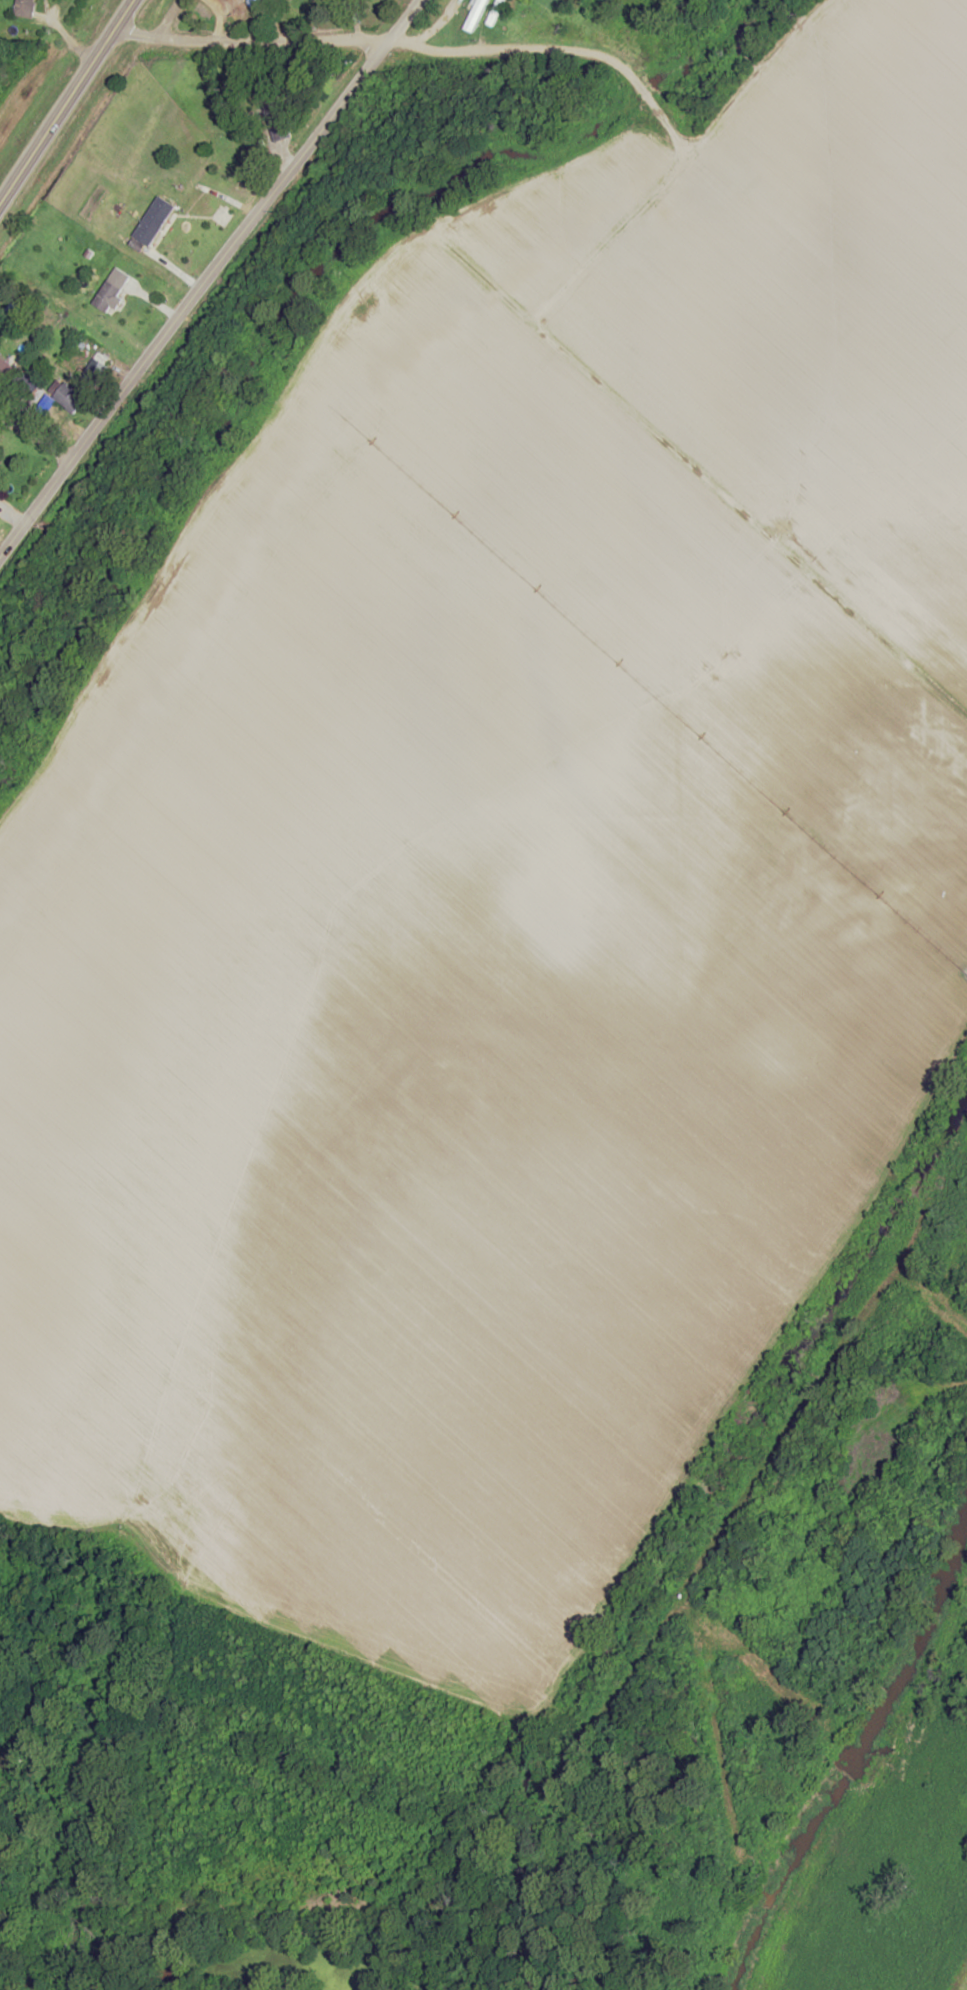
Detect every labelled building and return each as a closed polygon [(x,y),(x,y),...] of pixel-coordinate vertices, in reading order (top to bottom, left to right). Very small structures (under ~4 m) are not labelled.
[(35,0),(16,0),(14,15),(32,18),(35,0)] [(290,138),(287,115),(270,117),(274,140),(290,138)] [(177,206),(167,201),(145,243),(154,248),(177,206)] [(93,303),(107,312),(122,289),(108,280),(93,303)] [(87,396),(64,382),(53,399),(77,413),(87,396)]
